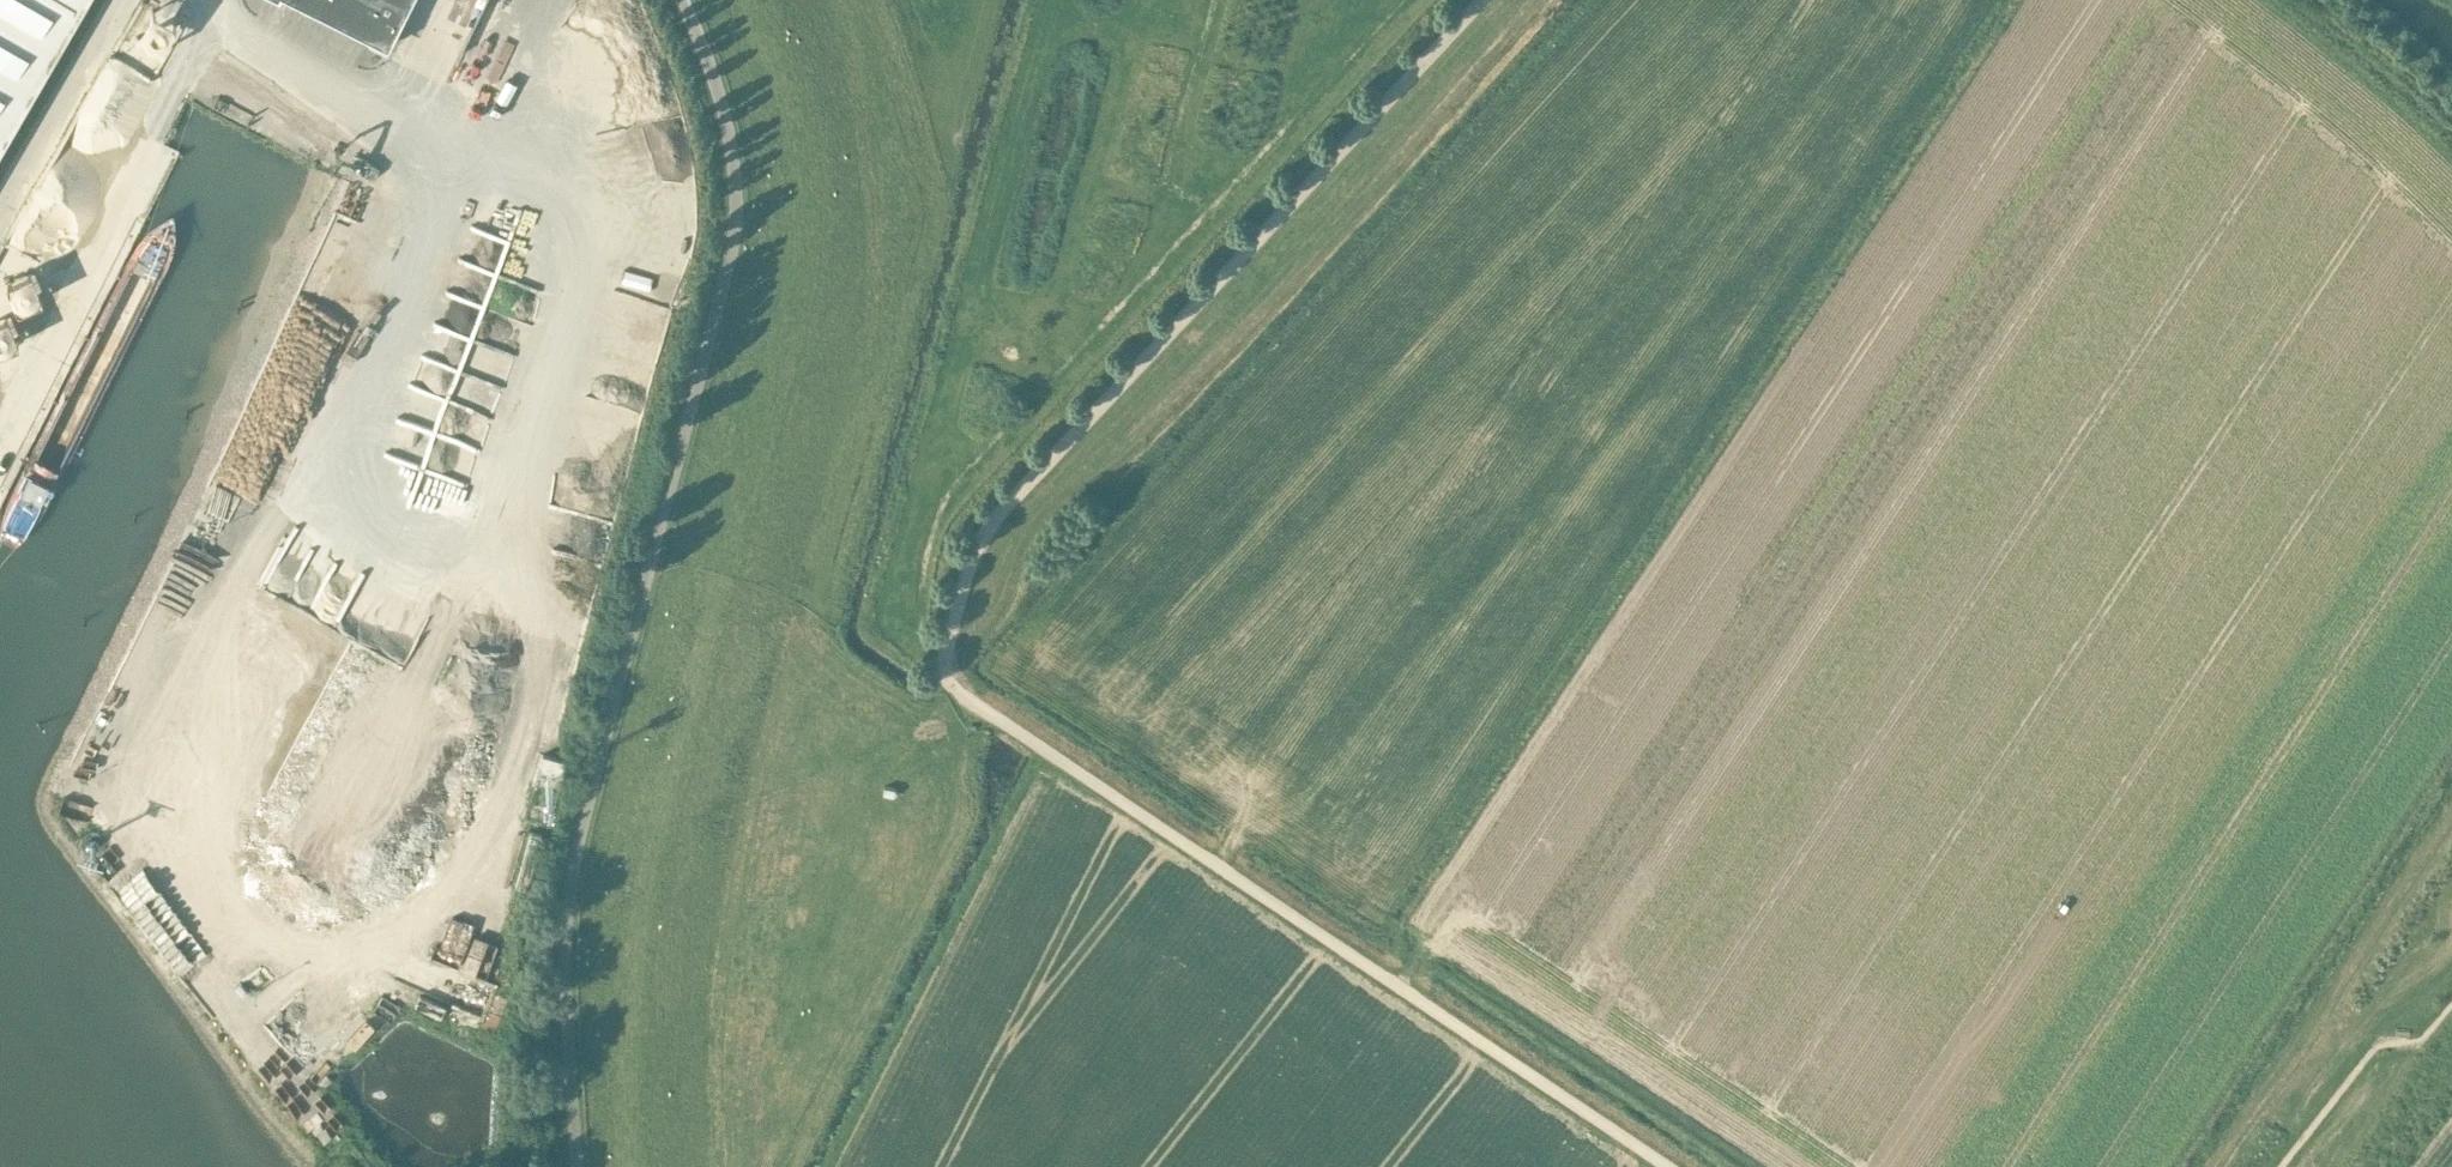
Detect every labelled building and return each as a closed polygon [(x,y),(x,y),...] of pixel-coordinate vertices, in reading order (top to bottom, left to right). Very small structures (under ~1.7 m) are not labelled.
[(87,0),(0,0),(0,150),(87,0)] [(388,47),(411,0),(295,0),(388,47)]
